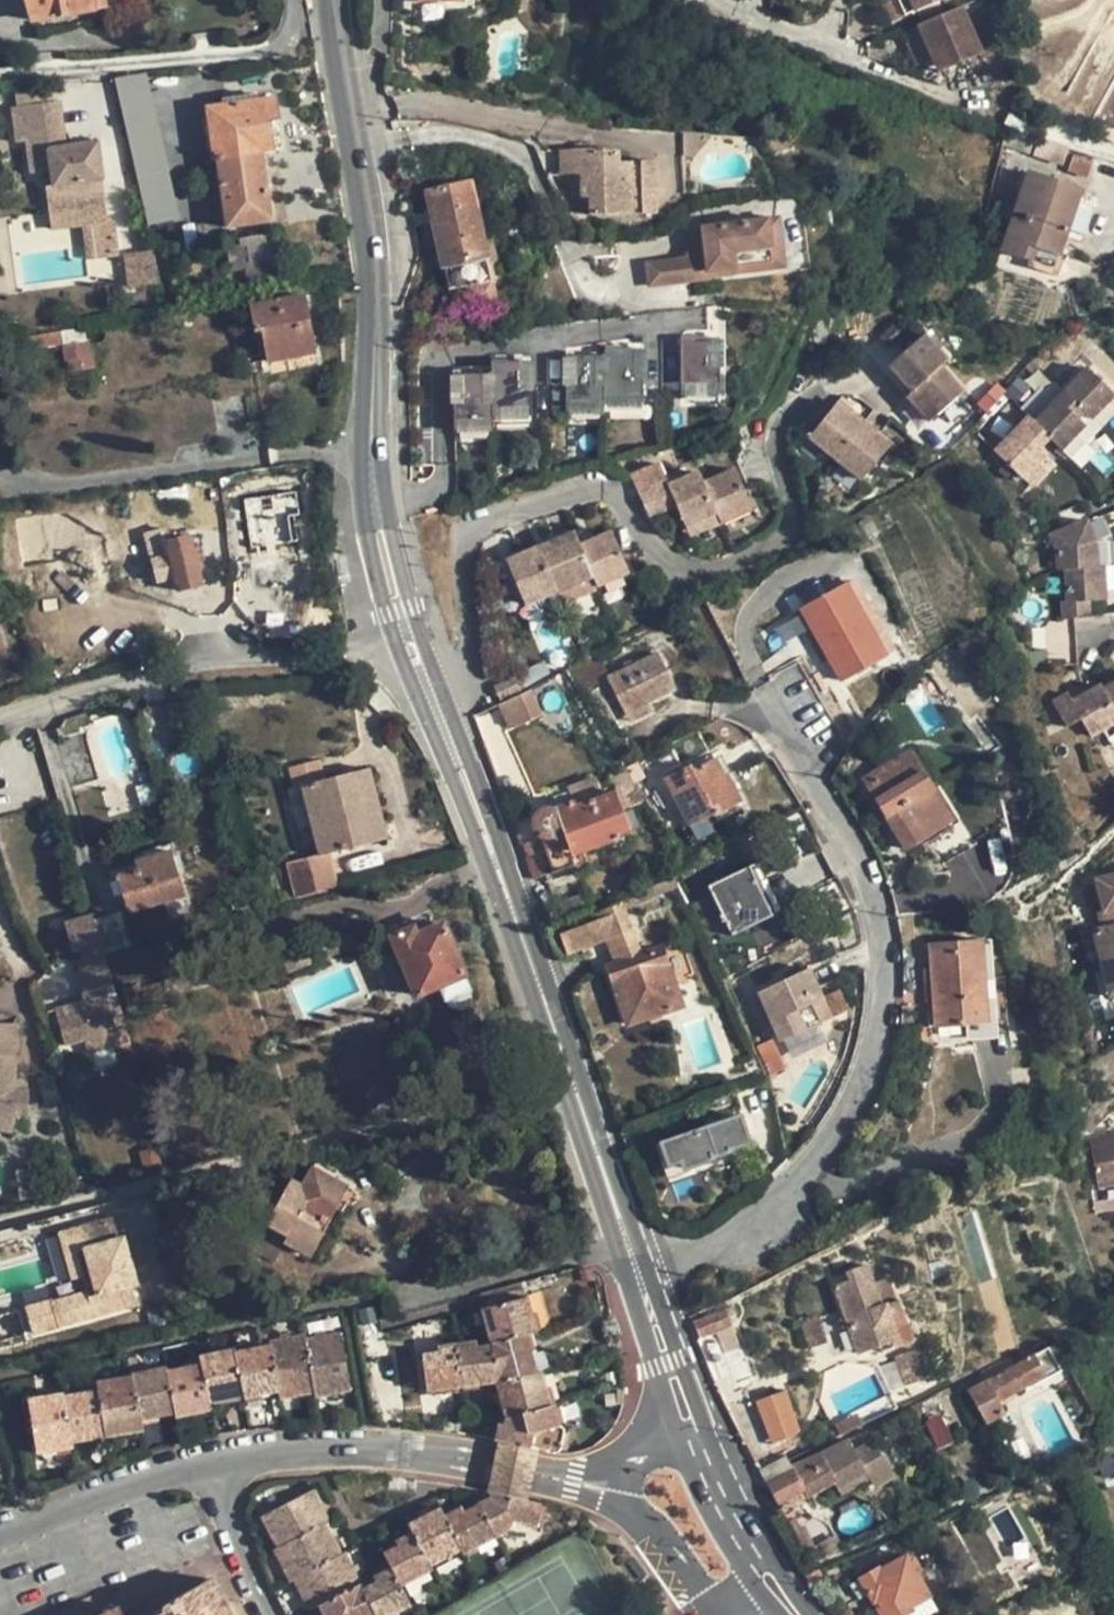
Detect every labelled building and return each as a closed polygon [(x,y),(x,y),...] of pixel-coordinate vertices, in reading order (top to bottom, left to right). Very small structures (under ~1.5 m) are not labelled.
[(34,20),(106,8),(104,0),(31,0),(34,20)] [(948,58),(977,46),(959,0),(951,0),(920,13),(931,46),(941,41),(948,58)] [(937,62),(948,58),(941,41),(931,46),(937,62)] [(145,72),(118,74),(148,222),(175,217),(173,200),(171,200),(145,72)] [(1090,130),(1101,137),(1107,127),(1113,131),(1113,87),(1090,130)] [(221,99),(222,106),(257,100),(256,94),(221,99)] [(279,122),(275,98),(257,100),(222,106),(206,108),(213,160),(217,160),(227,228),(271,221),(260,151),(274,149),(270,123),(279,122)] [(106,226),(97,156),(65,160),(64,151),(58,105),(11,111),(16,145),(25,144),(30,177),(42,176),(50,175),(52,189),(44,189),(47,214),(77,210),(80,229),(106,226)] [(1045,142),(1006,132),(1003,145),(1041,157),(1045,142)] [(1064,165),(1071,145),(1047,138),(1045,142),(1041,157),(1064,165)] [(719,142),(689,139),(688,163),(696,164),(719,142)] [(64,151),(65,160),(97,156),(97,147),(64,151)] [(616,165),(617,154),(587,149),(535,150),(545,171),(582,172),(580,196),(590,196),(590,214),(652,214),(653,165),(616,165)] [(1058,271),(1084,190),(1029,171),(1002,252),(1058,271)] [(52,189),(50,175),(42,176),(44,189),(52,189)] [(474,181),(429,189),(449,290),(467,287),(470,300),(478,306),(492,304),(498,293),(474,181)] [(77,210),(47,214),(49,233),(80,229),(77,210)] [(683,257),(646,262),(650,286),(787,268),(780,217),(703,228),(683,257)] [(277,261),(274,233),(238,240),(240,248),(246,247),(248,264),(277,261)] [(622,240),(590,240),(590,258),(620,259),(622,240)] [(128,286),(159,280),(153,248),(122,254),(128,286)] [(304,296),(250,306),(255,332),(262,329),(268,362),(315,353),(304,296)] [(62,331),(22,337),(25,350),(62,345),(87,341),(85,327),(62,331)] [(947,362),(924,337),(915,345),(891,365),(913,393),(908,397),(928,423),(961,394),(940,369),(947,362)] [(720,339),(682,339),(682,394),(720,394),(720,339)] [(87,341),(62,345),(65,362),(69,361),(92,357),(90,340),(87,341)] [(643,406),(642,350),(604,350),(604,357),(605,406),(643,406)] [(92,357),(69,361),(71,371),(94,368),(92,357)] [(604,357),(565,357),(566,413),(605,413),(605,406),(604,357)] [(529,362),(490,363),(490,375),(491,419),(530,418),(529,362)] [(1063,392),(1083,411),(1090,418),(1106,401),(1113,393),(1113,392),(1087,366),(1063,392)] [(490,375),(452,376),(453,432),(491,431),(491,419),(490,375)] [(1063,392),(1033,422),(1047,435),(1061,449),(1086,423),(1078,416),(1083,411),(1063,392)] [(1090,418),(1099,427),(1113,411),(1113,408),(1106,401),(1090,418)] [(837,459),(864,426),(838,404),(812,438),(837,459)] [(1086,423),(1061,449),(1071,458),(1099,427),(1090,418),(1083,411),(1078,416),(1086,423)] [(1026,415),(993,450),(1021,478),(1037,460),(1045,451),(1038,444),(1047,435),(1033,422),(1026,415)] [(891,448),(864,426),(837,459),(864,481),(891,448)] [(1037,460),(1021,478),(1030,486),(1046,469),(1037,460)] [(631,479),(638,495),(665,483),(658,468),(631,479)] [(733,472),(703,485),(720,524),(750,511),(733,472)] [(698,473),(666,486),(672,499),(675,507),(688,537),(720,524),(703,485),(698,473)] [(666,486),(665,483),(638,495),(645,512),(672,499),(666,486)] [(648,520),(675,507),(672,499),(645,512),(648,520)] [(1088,520),(1050,535),(1055,548),(1055,569),(1097,566),(1096,541),(1097,541),(1088,520)] [(202,585),(190,536),(165,542),(168,555),(152,559),(158,583),(174,579),(177,592),(202,585)] [(589,577),(577,551),(571,536),(538,551),(557,592),(589,577)] [(608,537),(577,551),(589,577),(595,590),(625,576),(608,537)] [(1097,541),(1096,541),(1097,566),(1104,565),(1110,564),(1109,540),(1097,541)] [(557,592),(538,551),(507,565),(525,607),(557,592)] [(1104,565),(1105,588),(1113,587),(1113,564),(1110,564),(1104,565)] [(858,579),(847,585),(888,656),(897,651),(858,579)] [(843,683),(888,656),(847,585),(802,611),(843,683)] [(1075,619),(1045,621),(1049,665),(1078,662),(1075,619)] [(610,675),(627,714),(650,703),(677,690),(659,652),(610,675)] [(599,654),(567,669),(582,693),(599,685),(595,677),(608,671),(599,654)] [(526,690),(552,677),(545,664),(517,678),(523,691),(526,690)] [(999,682),(994,667),(977,674),(983,688),(999,682)] [(496,688),(503,702),(523,691),(517,678),(496,688)] [(1105,687),(1113,702),(1113,681),(1105,687)] [(1055,701),(1069,727),(1084,718),(1093,735),(1113,722),(1113,702),(1105,687),(1103,684),(1075,701),(1069,692),(1055,701)] [(526,690),(523,691),(503,702),(498,704),(508,726),(538,713),(526,690)] [(654,712),(650,703),(627,714),(631,722),(654,712)] [(908,851),(955,821),(913,749),(864,780),(908,851)] [(716,817),(740,804),(717,761),(696,772),(692,765),(666,779),(699,840),(716,831),(710,818),(714,815),(716,817)] [(285,861),(293,895),(336,883),(328,853),(384,839),(367,769),(323,779),(318,762),(286,770),(291,787),(301,784),(318,853),(285,861)] [(571,786),(576,800),(578,805),(602,795),(595,777),(571,786)] [(617,789),(602,795),(578,805),(576,800),(553,809),(545,807),(536,811),(531,827),(541,840),(554,873),(577,864),(579,871),(589,867),(585,853),(620,840),(619,836),(633,831),(617,789)] [(124,896),(129,913),(184,897),(171,852),(132,864),(134,872),(118,877),(124,896)] [(733,936),(773,915),(748,867),(709,887),(733,936)] [(124,896),(118,877),(111,879),(117,898),(124,896)] [(678,888),(673,879),(621,901),(625,911),(678,888)] [(1097,884),(1104,917),(1113,915),(1113,880),(1097,884)] [(608,939),(632,929),(625,911),(621,901),(597,912),(600,919),(608,939)] [(94,921),(104,955),(130,947),(120,914),(94,921)] [(85,961),(104,955),(94,921),(93,915),(67,923),(76,954),(83,952),(85,961)] [(1100,918),(1103,931),(1090,934),(1095,961),(1113,957),(1113,915),(1104,917),(1100,918)] [(570,954),(608,939),(600,919),(562,934),(570,954)] [(389,936),(414,996),(464,975),(441,923),(418,933),(415,925),(389,936)] [(642,954),(632,929),(608,939),(618,963),(642,954)] [(936,1026),(966,1024),(987,1023),(982,943),(931,946),(933,969),(935,1004),(936,1026)] [(992,943),(982,943),(987,1023),(966,1024),(968,1040),(999,1038),(992,943)] [(664,946),(642,954),(618,963),(607,967),(629,1026),(685,1006),(664,946)] [(77,964),(84,984),(85,984),(111,976),(104,955),(85,961),(77,964)] [(1095,961),(1103,997),(1113,995),(1113,957),(1095,961)] [(758,994),(782,1042),(833,1017),(810,968),(758,994)] [(924,1005),(935,1004),(933,969),(921,970),(924,1005)] [(116,995),(111,976),(85,984),(90,1000),(106,996),(106,998),(116,995)] [(121,988),(129,1014),(143,1009),(135,983),(121,988)] [(54,1010),(64,1044),(81,1039),(115,1031),(106,998),(106,996),(90,1000),(54,1010)] [(12,1130),(13,1115),(28,1116),(28,1090),(25,1090),(12,1089),(13,1077),(13,1023),(0,1023),(0,1129),(12,1130)] [(126,1027),(115,1031),(119,1045),(131,1041),(126,1027)] [(119,1045),(115,1031),(81,1039),(85,1054),(119,1045)] [(13,1077),(12,1089),(25,1090),(26,1078),(13,1077)] [(754,1143),(745,1115),(660,1143),(670,1169),(681,1164),(685,1174),(718,1162),(717,1157),(734,1152),(733,1150),(754,1143)] [(1095,1142),(1103,1189),(1113,1187),(1113,1139),(1095,1142)] [(282,1241),(307,1253),(346,1185),(313,1166),(303,1183),(292,1177),(266,1224),(287,1234),(282,1241)] [(39,1167),(17,1170),(21,1197),(43,1193),(39,1167)] [(80,1172),(69,1175),(73,1190),(84,1187),(80,1172)] [(27,1308),(32,1334),(133,1306),(129,1285),(114,1289),(111,1277),(132,1271),(123,1238),(132,1235),(128,1214),(82,1226),(88,1248),(77,1251),(83,1275),(89,1291),(27,1308)] [(74,1277),(83,1275),(77,1251),(88,1248),(82,1226),(62,1231),(74,1277)] [(132,1235),(123,1238),(132,1271),(141,1268),(132,1235)] [(901,1341),(900,1337),(886,1303),(884,1303),(869,1264),(845,1273),(848,1281),(833,1286),(858,1355),(901,1341)] [(136,1283),(132,1271),(111,1277),(114,1289),(129,1285),(136,1283)] [(480,1309),(488,1342),(526,1334),(536,1332),(526,1296),(480,1309)] [(898,1300),(886,1303),(900,1337),(911,1330),(898,1300)] [(314,1392),(315,1396),(349,1389),(339,1334),(304,1339),(314,1392)] [(489,1345),(497,1383),(536,1373),(526,1334),(488,1342),(489,1345)] [(278,1392),(279,1399),(314,1392),(304,1339),(304,1335),(269,1342),(270,1346),(278,1392)] [(458,1343),(462,1387),(495,1384),(497,1383),(489,1345),(476,1347),(474,1341),(458,1343)] [(422,1354),(427,1390),(462,1387),(458,1343),(437,1345),(438,1352),(422,1354)] [(241,1396),(242,1399),(278,1392),(270,1346),(234,1351),(241,1396)] [(1049,1346),(1036,1354),(1047,1376),(1060,1369),(1049,1346)] [(199,1363),(208,1401),(241,1396),(234,1351),(234,1349),(197,1356),(199,1363)] [(1014,1365),(986,1380),(969,1390),(988,1425),(1009,1415),(1003,1404),(1047,1379),(1047,1376),(1036,1354),(1014,1365)] [(981,1373),(986,1380),(1014,1365),(1009,1358),(981,1373)] [(174,1414),(174,1417),(209,1410),(208,1401),(199,1363),(165,1371),(174,1414)] [(131,1377),(140,1421),(174,1414),(165,1371),(165,1366),(130,1373),(131,1377)] [(495,1384),(504,1417),(549,1407),(541,1371),(536,1373),(497,1383),(495,1384)] [(95,1390),(103,1437),(142,1430),(140,1421),(131,1377),(94,1382),(95,1390)] [(63,1396),(70,1442),(103,1437),(95,1390),(63,1396)] [(26,1399),(34,1454),(71,1448),(70,1442),(63,1396),(63,1394),(26,1399)] [(497,1425),(494,1440),(497,1441),(538,1450),(555,1454),(557,1451),(563,1430),(557,1425),(553,1405),(549,1407),(504,1417),(500,1426),(497,1425)] [(765,1448),(785,1438),(774,1411),(753,1419),(765,1448)] [(942,1416),(927,1424),(939,1449),(954,1442),(942,1416)] [(793,1464),(796,1471),(807,1490),(810,1497),(837,1482),(842,1489),(862,1477),(871,1491),(895,1477),(868,1430),(820,1451),(793,1464)] [(538,1450),(497,1441),(491,1468),(485,1492),(489,1493),(527,1502),(532,1476),(538,1450)] [(768,1486),(796,1471),(793,1464),(790,1459),(787,1456),(759,1470),(768,1486)] [(787,1501),(807,1490),(796,1471),(768,1486),(778,1506),(787,1501)] [(260,1516),(276,1549),(325,1525),(329,1523),(312,1490),(260,1516)] [(791,1508),(810,1497),(807,1490),(787,1501),(791,1508)] [(527,1502),(489,1493),(488,1499),(476,1504),(494,1538),(508,1529),(511,1522),(536,1527),(540,1506),(527,1502)] [(460,1551),(462,1554),(494,1538),(476,1504),(462,1513),(460,1508),(443,1516),(460,1551)] [(412,1532),(429,1566),(460,1551),(443,1516),(439,1508),(407,1524),(412,1532)] [(841,1551),(833,1537),(820,1542),(811,1522),(799,1527),(817,1561),(841,1551)] [(273,1551),(289,1583),(293,1581),(342,1555),(325,1525),(276,1549),(273,1551)] [(389,1568),(399,1587),(432,1571),(429,1566),(412,1532),(395,1541),(397,1546),(382,1553),(389,1568)] [(841,1551),(850,1547),(843,1533),(833,1537),(841,1551)] [(931,1595),(918,1572),(921,1569),(923,1562),(920,1557),(915,1556),(912,1553),(908,1555),(906,1552),(880,1567),(879,1564),(856,1577),(872,1603),(876,1602),(877,1604),(875,1609),(878,1614),(906,1614),(915,1610),(913,1605),(931,1595)] [(293,1581),(308,1610),(318,1605),(359,1585),(361,1584),(345,1553),(342,1555),(293,1581)] [(409,1606),(399,1587),(389,1568),(373,1576),(376,1582),(360,1589),(374,1614),(392,1614),(409,1606)] [(210,1578),(165,1603),(162,1612),(155,1614),(231,1614),(210,1578)] [(323,1614),(374,1614),(360,1589),(359,1585),(318,1605),(323,1614)] [(931,1595),(913,1605),(915,1610),(906,1614),(924,1614),(937,1608),(931,1595)] [(119,1606),(101,1614),(124,1614),(119,1606)]
